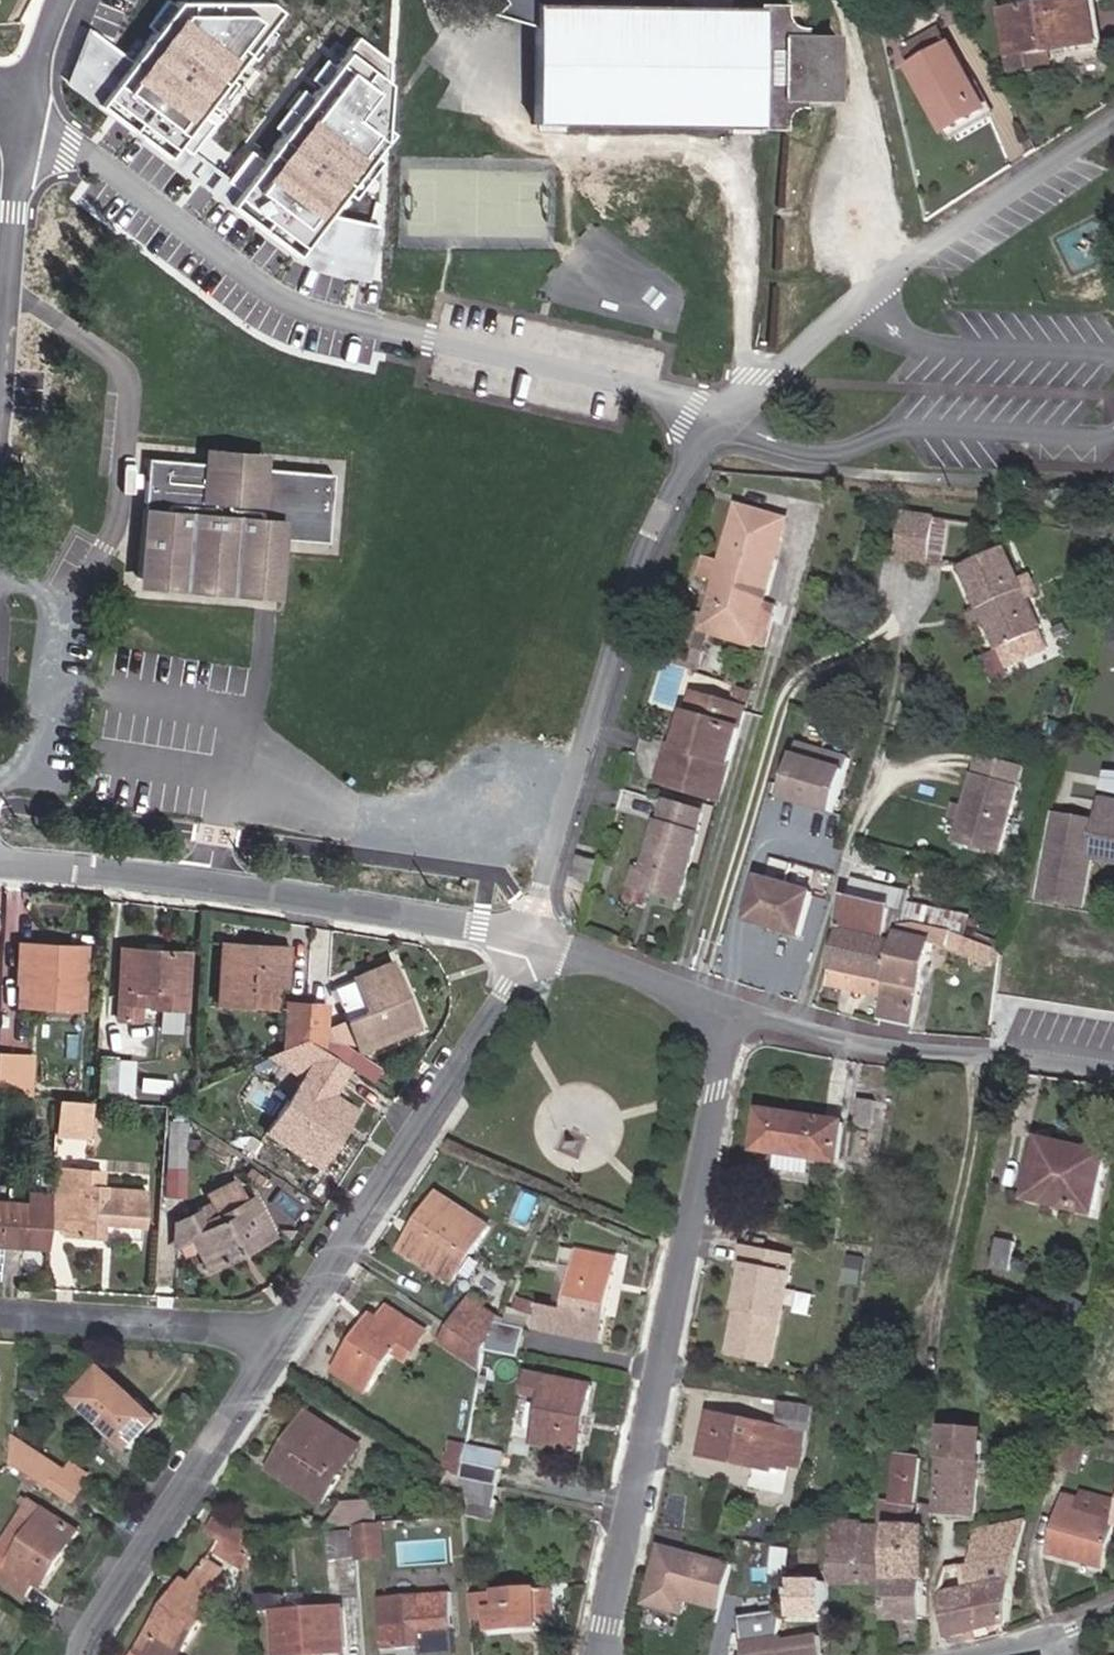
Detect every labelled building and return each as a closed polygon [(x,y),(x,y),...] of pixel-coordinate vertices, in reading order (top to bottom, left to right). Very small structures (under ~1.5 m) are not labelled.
[(504,2),(489,13),(534,27),(533,124),(757,127),(757,129),(785,129),(786,113),(789,110),(794,107),(799,106),(799,99),(806,99),(837,99),(837,33),(806,33),(799,33),(799,26),(791,23),(788,20),(786,16),(785,4),(757,3),(757,5),(729,5),(729,0),(673,0),(673,4),(625,4),(625,0),(503,0),(504,2)] [(1073,47),(1099,43),(1091,0),(1086,0),(1005,13),(1016,75),(1054,69),(1054,72),(1068,70),(1076,61),(1101,57),(1100,49),(1074,53),(1073,47)] [(184,5),(107,107),(175,161),(288,14),(276,4),(184,5)] [(984,113),(970,88),(975,85),(953,46),(951,48),(940,29),(904,49),(915,68),(911,70),(947,134),(984,113)] [(394,62),(361,39),(231,210),(304,258),(395,140),(394,62)] [(1100,49),(1099,43),(1073,47),(1074,53),(1100,49)] [(989,111),(975,85),(970,88),(984,113),(989,111)] [(264,455),(206,450),(205,463),(263,468),(264,455)] [(205,463),(147,458),(137,576),(171,588),(193,584),(198,591),(223,587),(227,593),(257,589),(261,537),(281,538),(326,542),(332,474),(263,468),(205,463)] [(784,540),(789,522),(740,507),(735,526),(784,540)] [(931,565),(938,520),(905,515),(898,560),(931,565)] [(942,566),(949,522),(938,520),(931,565),(942,566)] [(765,606),(784,540),(735,526),(723,565),(708,560),(704,576),(718,580),(706,622),(747,634),(756,603),(765,606)] [(281,538),(261,537),(257,589),(277,591),(281,538)] [(1021,582),(1007,549),(963,569),(982,613),(986,622),(1007,667),(1050,649),(1028,600),(1040,595),(1032,577),(1021,582)] [(764,649),(775,609),(765,606),(756,603),(747,634),(706,622),(704,631),(710,633),(764,649)] [(699,630),(703,615),(679,609),(675,624),(699,630)] [(986,622),(982,613),(972,617),(976,626),(986,622)] [(699,673),(710,633),(704,631),(699,630),(675,624),(671,623),(660,660),(699,673)] [(725,784),(747,710),(694,694),(689,713),(687,713),(686,715),(692,717),(682,750),(676,748),(676,750),(669,748),(664,766),(725,784)] [(682,750),(692,717),(686,715),(676,748),(682,750)] [(836,814),(851,760),(798,744),(782,798),(836,814)] [(1019,787),(1024,768),(980,756),(975,774),(1019,787)] [(720,801),(725,784),(664,766),(659,783),(720,801)] [(1107,772),(1103,792),(1113,795),(1113,773),(1107,772)] [(974,774),(964,808),(961,821),(955,843),(1001,856),(1020,787),(1019,787),(975,774),(974,774)] [(1113,863),(1113,803),(1104,801),(1099,825),(1058,817),(1042,899),(1084,907),(1093,859),(1113,863)] [(683,891),(699,835),(697,834),(703,813),(665,802),(659,824),(657,823),(643,871),(637,869),(629,900),(645,905),(649,892),(652,881),(683,891)] [(961,821),(964,808),(955,805),(952,818),(961,821)] [(801,937),(813,893),(761,879),(748,921),(801,937)] [(680,902),(683,891),(652,881),(649,892),(680,902)] [(906,906),(909,895),(853,882),(848,900),(905,914),(906,906)] [(902,925),(905,914),(848,900),(841,930),(898,942),(902,925)] [(918,925),(921,909),(906,906),(905,914),(902,925),(918,925)] [(952,932),(955,916),(921,909),(918,925),(952,932)] [(966,938),(970,920),(955,916),(952,932),(955,933),(966,938)] [(914,1026),(935,943),(951,948),(973,957),(973,964),(992,967),(993,962),(1001,963),(1003,950),(995,949),(966,938),(955,933),(952,932),(918,925),(902,925),(898,942),(888,982),(885,998),(880,1019),(914,1026)] [(888,982),(898,942),(841,930),(827,985),(867,994),(871,978),(888,982)] [(285,986),(287,947),(219,942),(215,1004),(250,1007),(251,984),(278,986),(285,986)] [(41,954),(42,944),(17,943),(16,952),(41,954)] [(82,1008),(85,947),(42,944),(41,954),(16,952),(14,984),(17,984),(45,986),(44,1007),(82,1008)] [(185,993),(187,953),(120,948),(117,1002),(119,1002),(139,1003),(144,1003),(145,990),(185,993)] [(417,1025),(391,962),(353,977),(354,979),(332,988),(345,1018),(356,1046),(358,1050),(417,1025)] [(885,998),(888,982),(871,978),(867,994),(885,998)] [(44,1007),(45,986),(17,984),(15,1005),(44,1007)] [(277,1009),(278,986),(251,984),(250,1007),(277,1009)] [(184,1009),(185,993),(145,990),(144,1003),(144,1007),(184,1009)] [(138,1020),(139,1003),(119,1002),(118,1019),(138,1020)] [(302,1038),(305,1004),(286,1003),(282,1048),(302,1038)] [(325,1028),(327,1006),(305,1004),(302,1038),(324,1052),(325,1040),(325,1028)] [(164,1008),(162,1027),(188,1029),(189,1010),(164,1008)] [(356,1046),(345,1018),(325,1028),(325,1040),(356,1046)] [(268,1135),(317,1167),(356,1110),(333,1094),(349,1069),(332,1058),(324,1052),(302,1038),(282,1048),(313,1068),(307,1077),(320,1086),(302,1112),(289,1103),(268,1135)] [(359,1061),(339,1047),(332,1058),(349,1069),(372,1084),(379,1073),(359,1060),(359,1061)] [(31,1057),(0,1055),(0,1094),(30,1096),(31,1057)] [(116,1064),(116,1063),(98,1061),(96,1095),(113,1097),(116,1064)] [(130,1098),(132,1066),(116,1064),(113,1097),(130,1098)] [(302,1112),(320,1086),(307,1077),(289,1103),(302,1112)] [(167,1092),(168,1082),(142,1079),(141,1090),(167,1092)] [(873,1130),(877,1103),(860,1100),(856,1127),(873,1130)] [(87,1135),(90,1102),(59,1101),(57,1134),(87,1135)] [(839,1163),(845,1123),(762,1111),(756,1150),(775,1153),(774,1170),(808,1175),(810,1158),(839,1163)] [(183,1168),(186,1124),(169,1123),(166,1167),(168,1167),(183,1168)] [(1096,1214),(1107,1166),(1067,1157),(1069,1147),(1043,1141),(1029,1199),(1096,1214)] [(1107,1166),(1109,1156),(1069,1147),(1067,1157),(1107,1166)] [(183,1197),(184,1168),(183,1168),(168,1167),(167,1196),(183,1197)] [(142,1227),(146,1191),(100,1187),(101,1172),(51,1169),(49,1192),(47,1228),(61,1229),(73,1230),(73,1235),(102,1237),(103,1224),(142,1227)] [(190,1237),(206,1270),(273,1237),(253,1197),(245,1201),(235,1180),(205,1195),(211,1206),(203,1210),(206,1216),(201,1219),(197,1212),(176,1222),(176,1245),(190,1237)] [(49,1192),(24,1191),(23,1203),(0,1202),(0,1244),(45,1247),(47,1228),(49,1192)] [(453,1285),(491,1228),(438,1193),(414,1230),(422,1235),(409,1256),(453,1285)] [(409,1256),(422,1235),(414,1230),(401,1250),(409,1256)] [(1010,1272),(1016,1244),(998,1239),(992,1268),(1010,1272)] [(773,1363),(793,1258),(742,1248),(739,1267),(746,1269),(740,1298),(746,1299),(744,1310),(738,1308),(729,1354),(773,1363)] [(601,1342),(611,1291),(601,1289),(608,1258),(579,1252),(566,1313),(542,1308),(538,1329),(601,1342)] [(859,1286),(864,1259),(850,1256),(845,1283),(859,1286)] [(611,1291),(617,1260),(608,1258),(601,1289),(611,1291)] [(531,1315),(535,1304),(519,1298),(516,1310),(531,1315)] [(485,1350),(496,1323),(498,1318),(471,1300),(451,1328),(485,1350)] [(407,1362),(426,1333),(389,1307),(380,1320),(369,1335),(362,1331),(335,1372),(367,1393),(394,1353),(407,1362)] [(526,1329),(531,1315),(516,1310),(510,1309),(507,1320),(498,1318),(496,1323),(526,1329)] [(369,1335),(380,1320),(372,1316),(362,1331),(369,1335)] [(521,1357),(526,1329),(496,1323),(485,1350),(521,1357)] [(485,1350),(451,1328),(440,1344),(481,1371),(485,1350)] [(158,1420),(104,1371),(77,1400),(131,1450),(158,1420)] [(587,1416),(592,1387),(528,1373),(524,1394),(544,1398),(534,1444),(579,1453),(583,1433),(577,1432),(581,1415),(587,1416)] [(804,1467),(813,1407),(780,1402),(776,1427),(712,1413),(703,1455),(772,1470),(773,1466),(788,1469),(789,1465),(804,1467)] [(303,1438),(316,1418),(308,1413),(295,1433),(303,1438)] [(583,1433),(587,1416),(581,1415),(577,1432),(583,1433)] [(325,1463),(343,1436),(316,1418),(303,1438),(295,1433),(270,1470),(323,1505),(343,1474),(325,1463)] [(982,1441),(983,1433),(946,1430),(945,1438),(982,1441)] [(343,1474),(361,1447),(343,1436),(325,1463),(343,1474)] [(1080,1472),(1090,1444),(1065,1437),(1056,1464),(1080,1472)] [(994,1485),(995,1465),(980,1463),(982,1441),(945,1438),(939,1514),(976,1517),(978,1483),(994,1485)] [(59,1471),(14,1441),(13,1466),(48,1488),(59,1471)] [(501,1470),(505,1454),(467,1446),(464,1463),(501,1470)] [(928,1582),(928,1528),(920,1528),(913,1528),(922,1460),(898,1457),(892,1504),(883,1503),(880,1527),(832,1525),(831,1584),(889,1585),(889,1583),(928,1582)] [(498,1487),(501,1470),(464,1463),(461,1479),(498,1487)] [(73,1504),(84,1488),(59,1471),(48,1488),(73,1504)] [(493,1508),(498,1487),(461,1479),(464,1515),(492,1522),(493,1508)] [(1085,1495),(1083,1500),(1068,1496),(1064,1509),(1062,1509),(1050,1553),(1071,1559),(1072,1554),(1108,1564),(1113,1541),(1113,1503),(1085,1495)] [(79,1533),(31,1501),(0,1550),(0,1580),(27,1598),(36,1584),(44,1572),(51,1576),(79,1533)] [(377,1524),(377,1502),(344,1505),(329,1528),(355,1526),(377,1524)] [(932,1528),(932,1506),(923,1505),(920,1528),(928,1528),(932,1528)] [(254,1576),(251,1534),(222,1515),(210,1532),(222,1540),(215,1551),(254,1576)] [(1018,1556),(1027,1522),(976,1533),(970,1565),(1018,1556)] [(355,1532),(357,1554),(390,1551),(388,1524),(377,1524),(355,1526),(355,1532)] [(357,1554),(355,1532),(329,1534),(331,1560),(357,1557),(357,1554)] [(732,1566),(660,1546),(645,1604),(682,1614),(686,1600),(721,1610),(732,1566)] [(1108,1564),(1072,1554),(1071,1559),(1106,1569),(1108,1564)] [(948,1569),(942,1600),(978,1596),(1014,1592),(1018,1556),(970,1565),(948,1569)] [(776,1572),(776,1559),(740,1557),(739,1577),(748,1576),(774,1572),(776,1572)] [(227,1588),(217,1580),(223,1571),(208,1561),(192,1585),(183,1598),(176,1594),(135,1654),(181,1654),(227,1588)] [(43,1588),(51,1576),(44,1572),(36,1584),(43,1588)] [(777,1583),(774,1572),(748,1576),(750,1587),(777,1583)] [(826,1617),(826,1583),(817,1583),(817,1577),(807,1577),(807,1583),(792,1583),(792,1594),(785,1594),(785,1609),(791,1609),(791,1617),(826,1617)] [(183,1598),(192,1585),(185,1581),(176,1594),(183,1598)] [(928,1620),(928,1582),(889,1583),(889,1585),(888,1621),(928,1620)] [(781,1605),(777,1583),(750,1587),(731,1590),(734,1613),(781,1605)] [(554,1620),(552,1589),(470,1595),(473,1620),(489,1618),(490,1631),(539,1627),(539,1621),(554,1620)] [(378,1598),(383,1650),(421,1647),(421,1654),(428,1654),(455,1653),(450,1592),(378,1598)] [(948,1639),(955,1637),(956,1641),(972,1637),(971,1633),(1010,1624),(1014,1592),(978,1596),(980,1614),(945,1619),(948,1639)] [(978,1596),(942,1600),(945,1619),(980,1614),(978,1596)] [(343,1608),(275,1613),(278,1654),(298,1654),(297,1651),(315,1649),(315,1654),(321,1654),(346,1653),(343,1608)] [(745,1654),(821,1654),(819,1636),(782,1642),(783,1622),(784,1613),(740,1620),(745,1654)]
